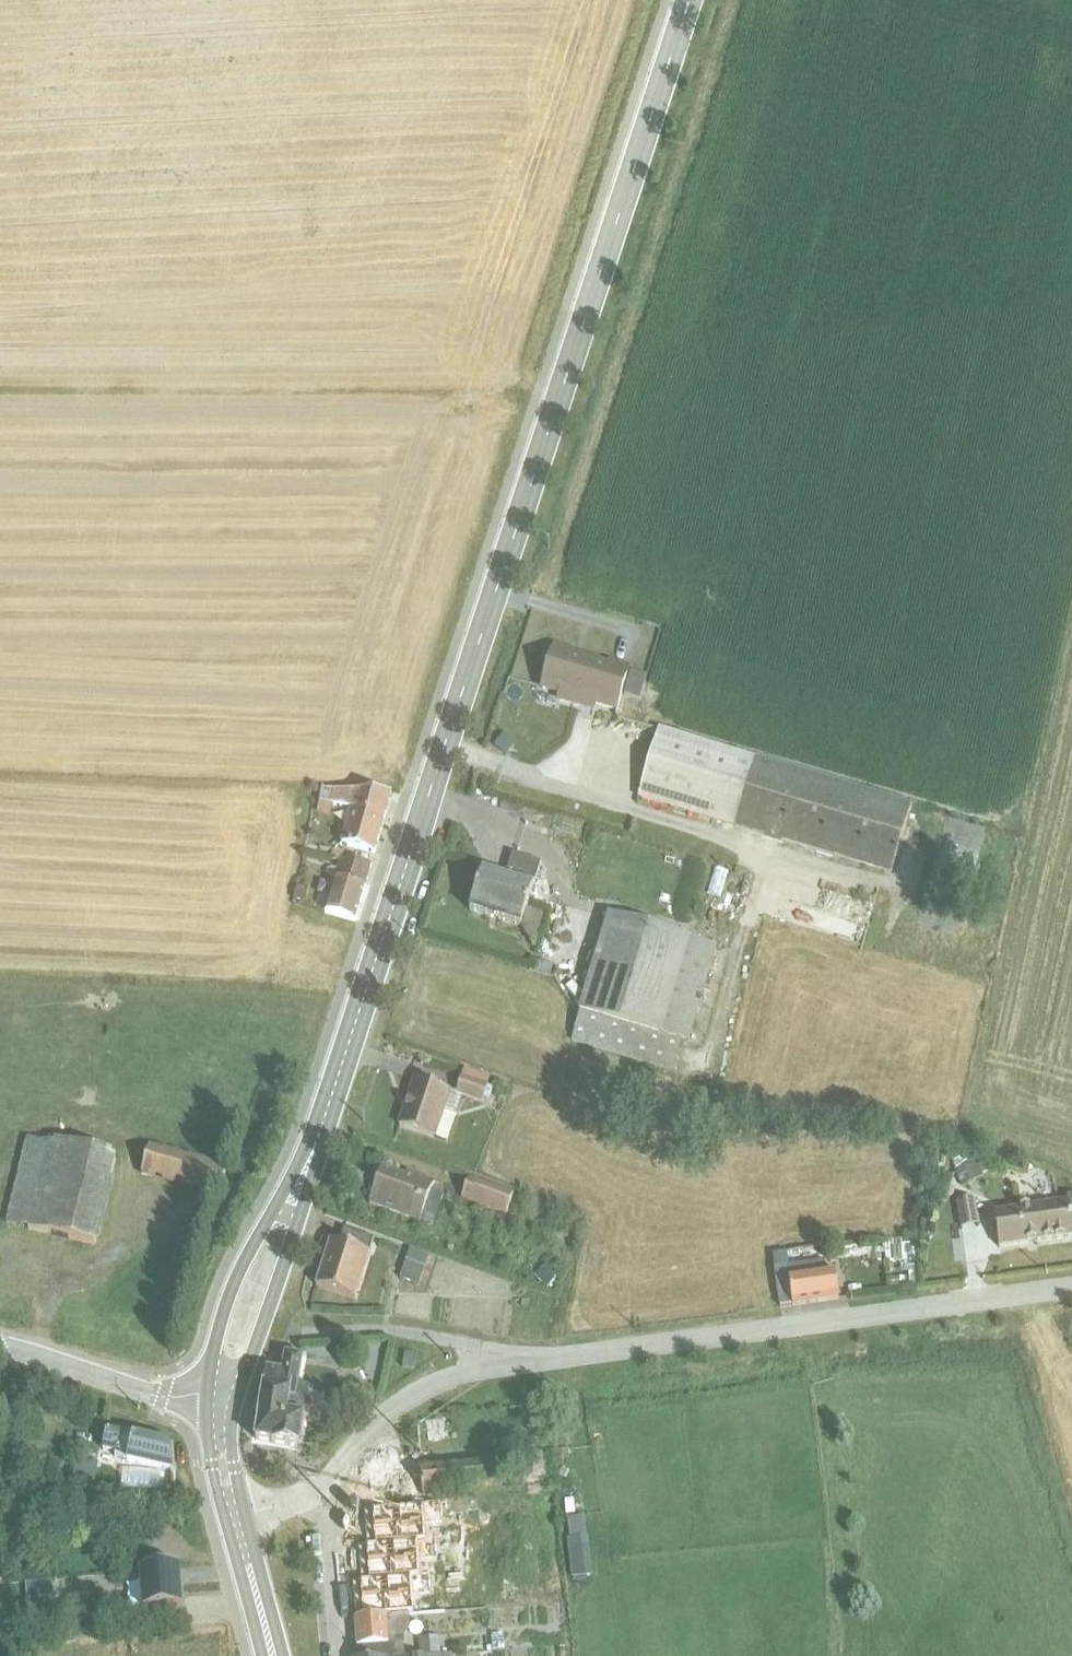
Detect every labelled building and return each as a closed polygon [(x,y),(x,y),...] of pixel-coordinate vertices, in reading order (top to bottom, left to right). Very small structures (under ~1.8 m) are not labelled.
[(554,651),(543,689),(562,695),(559,703),(594,713),(596,708),(617,714),(624,694),(640,699),(647,676),(631,671),(632,667),(610,661),(608,667),(554,651)] [(659,728),(638,799),(892,874),(913,804),(674,733),(659,728)] [(322,789),(316,813),(331,817),(334,805),(351,809),(341,845),(375,854),(392,794),(322,789)] [(341,860),(325,912),(356,920),(372,864),(343,861),(345,851),(334,850),(333,860),(341,860)] [(484,869),(471,912),(522,928),(529,936),(535,948),(545,915),(527,910),(541,864),(514,855),(507,877),(484,869)] [(581,1013),(683,1044),(689,1045),(718,948),(609,915),(579,1012),(581,1013)] [(683,1044),(581,1013),(572,1043),(673,1073),(683,1044)] [(416,1080),(400,1127),(437,1139),(447,1109),(458,1113),(463,1097),(487,1105),(493,1087),(488,1085),(490,1078),(465,1069),(457,1094),(416,1080)] [(25,1142),(6,1224),(44,1233),(101,1246),(117,1181),(113,1180),(117,1160),(113,1159),(114,1155),(59,1142),(51,1140),(50,1141),(47,1141),(43,1140),(27,1136),(25,1142)] [(146,1163),(142,1177),(214,1198),(225,1167),(155,1147),(151,1146),(146,1163)] [(971,1153),(953,1162),(958,1171),(956,1172),(964,1187),(983,1176),(981,1173),(989,1169),(983,1158),(975,1162),(971,1153)] [(383,1171),(371,1204),(433,1227),(444,1196),(433,1191),(436,1183),(408,1173),(405,1180),(383,1171)] [(471,1178),(462,1201),(506,1217),(515,1194),(471,1178)] [(975,1200),(957,1203),(961,1228),(979,1225),(975,1200)] [(995,1212),(1000,1248),(1071,1238),(1071,1218),(1070,1202),(995,1212)] [(331,1242),(317,1287),(356,1300),(375,1239),(345,1230),(340,1245),(331,1242)] [(907,1238),(885,1241),(886,1255),(886,1264),(901,1264),(901,1270),(905,1269),(905,1272),(915,1271),(913,1244),(907,1244),(907,1238)] [(794,1247),(794,1255),(819,1255),(819,1246),(794,1247)] [(411,1251),(401,1279),(420,1286),(421,1283),(425,1284),(434,1258),(411,1251)] [(777,1268),(790,1267),(788,1254),(775,1255),(777,1268)] [(790,1267),(777,1268),(775,1269),(781,1309),(840,1300),(836,1274),(828,1275),(826,1263),(790,1267)] [(547,1266),(535,1278),(547,1288),(559,1278),(547,1266)] [(268,1370),(257,1443),(272,1446),(301,1450),(306,1420),(310,1421),(312,1402),(309,1402),(311,1390),(299,1388),(304,1359),(286,1356),(283,1373),(268,1370)] [(455,1419),(426,1424),(428,1442),(458,1439),(455,1419)] [(109,1429),(105,1451),(117,1454),(116,1459),(174,1472),(172,1443),(109,1429)] [(374,1507),(409,1507),(409,1444),(374,1444),(374,1507)] [(78,1460),(73,1487),(94,1492),(100,1464),(78,1460)] [(427,1461),(428,1487),(500,1486),(500,1460),(427,1461)] [(174,1491),(88,1497),(89,1515),(175,1509),(174,1491)] [(584,1517),(568,1519),(571,1540),(586,1538),(584,1517)] [(398,1523),(349,1527),(352,1569),(391,1566),(389,1547),(399,1546),(398,1523)] [(583,1553),(570,1555),(572,1575),(586,1573),(583,1553)] [(180,1570),(140,1573),(143,1612),(183,1609),(180,1570)] [(355,1599),(433,1593),(450,1592),(449,1576),(420,1578),(420,1580),(395,1582),(395,1588),(390,1589),(389,1575),(353,1578),(355,1599)] [(54,1582),(27,1584),(28,1599),(55,1597),(54,1582)] [(433,1593),(355,1599),(356,1620),(392,1617),(391,1602),(397,1602),(397,1609),(422,1607),(422,1605),(434,1604),(433,1593)] [(405,1639),(411,1629),(410,1615),(392,1617),(356,1620),(359,1655),(406,1655),(405,1639)] [(439,1638),(420,1640),(421,1655),(440,1655),(439,1638)]
